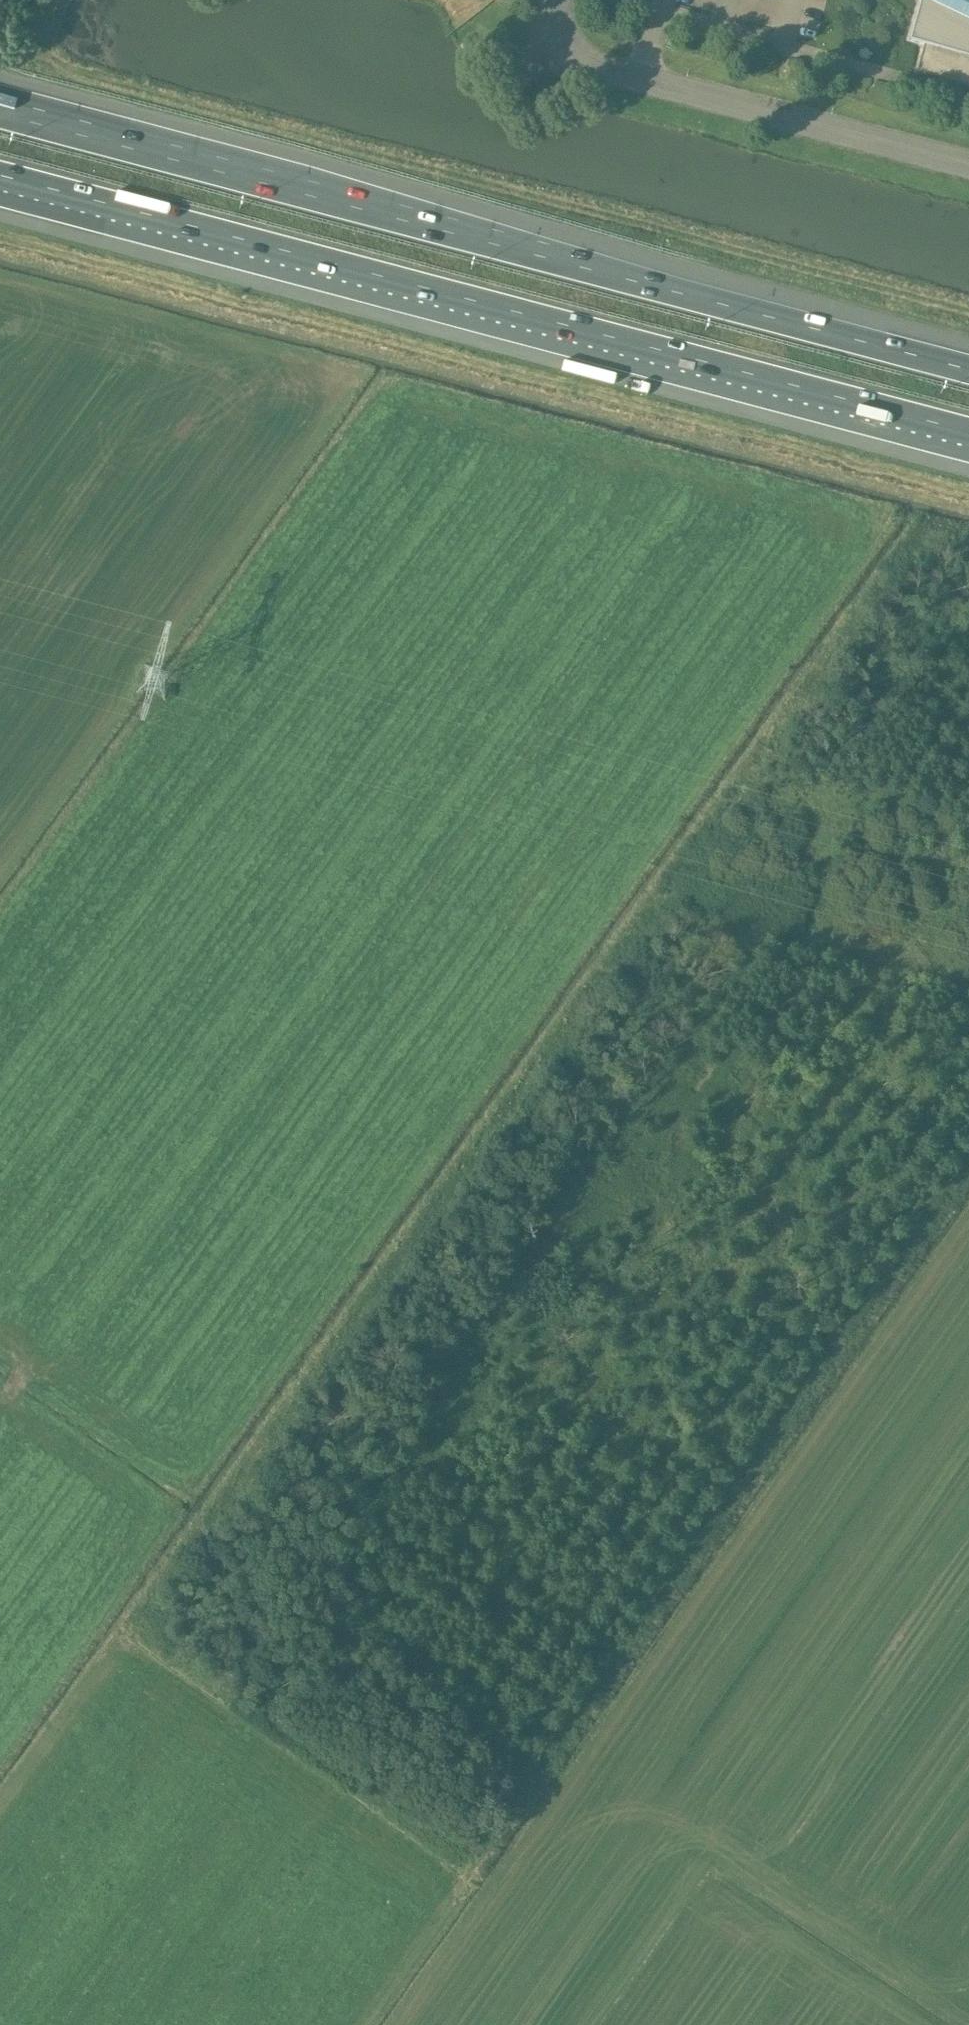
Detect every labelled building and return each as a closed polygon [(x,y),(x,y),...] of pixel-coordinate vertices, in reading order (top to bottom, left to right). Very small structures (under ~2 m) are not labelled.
[(909,40),(924,44),(917,72),(968,86),(968,0),(920,0),(909,40)]
